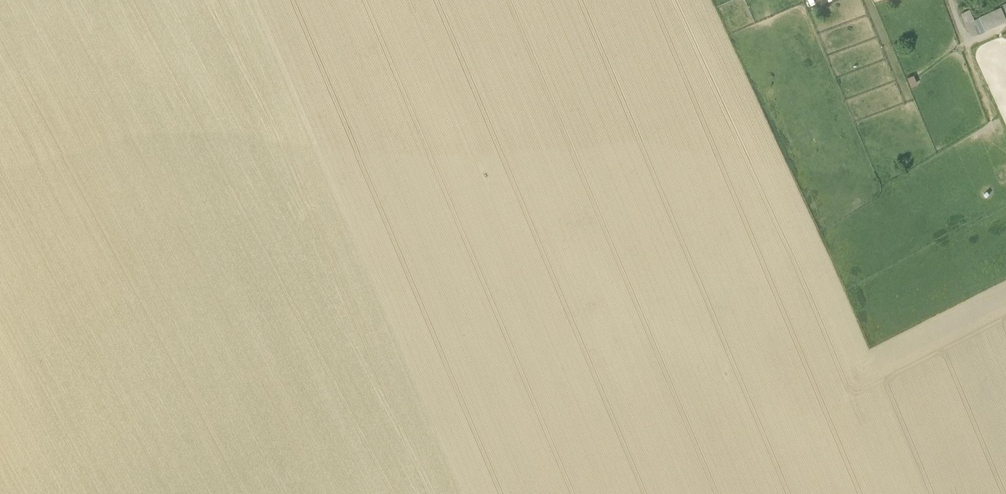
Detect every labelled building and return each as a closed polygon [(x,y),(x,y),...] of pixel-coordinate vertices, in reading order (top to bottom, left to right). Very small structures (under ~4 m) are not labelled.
[(1005,18),(1005,0),(976,13),(973,5),(962,10),(972,33),(1005,18)] [(799,179),(805,195),(814,191),(808,176),(799,179)]
